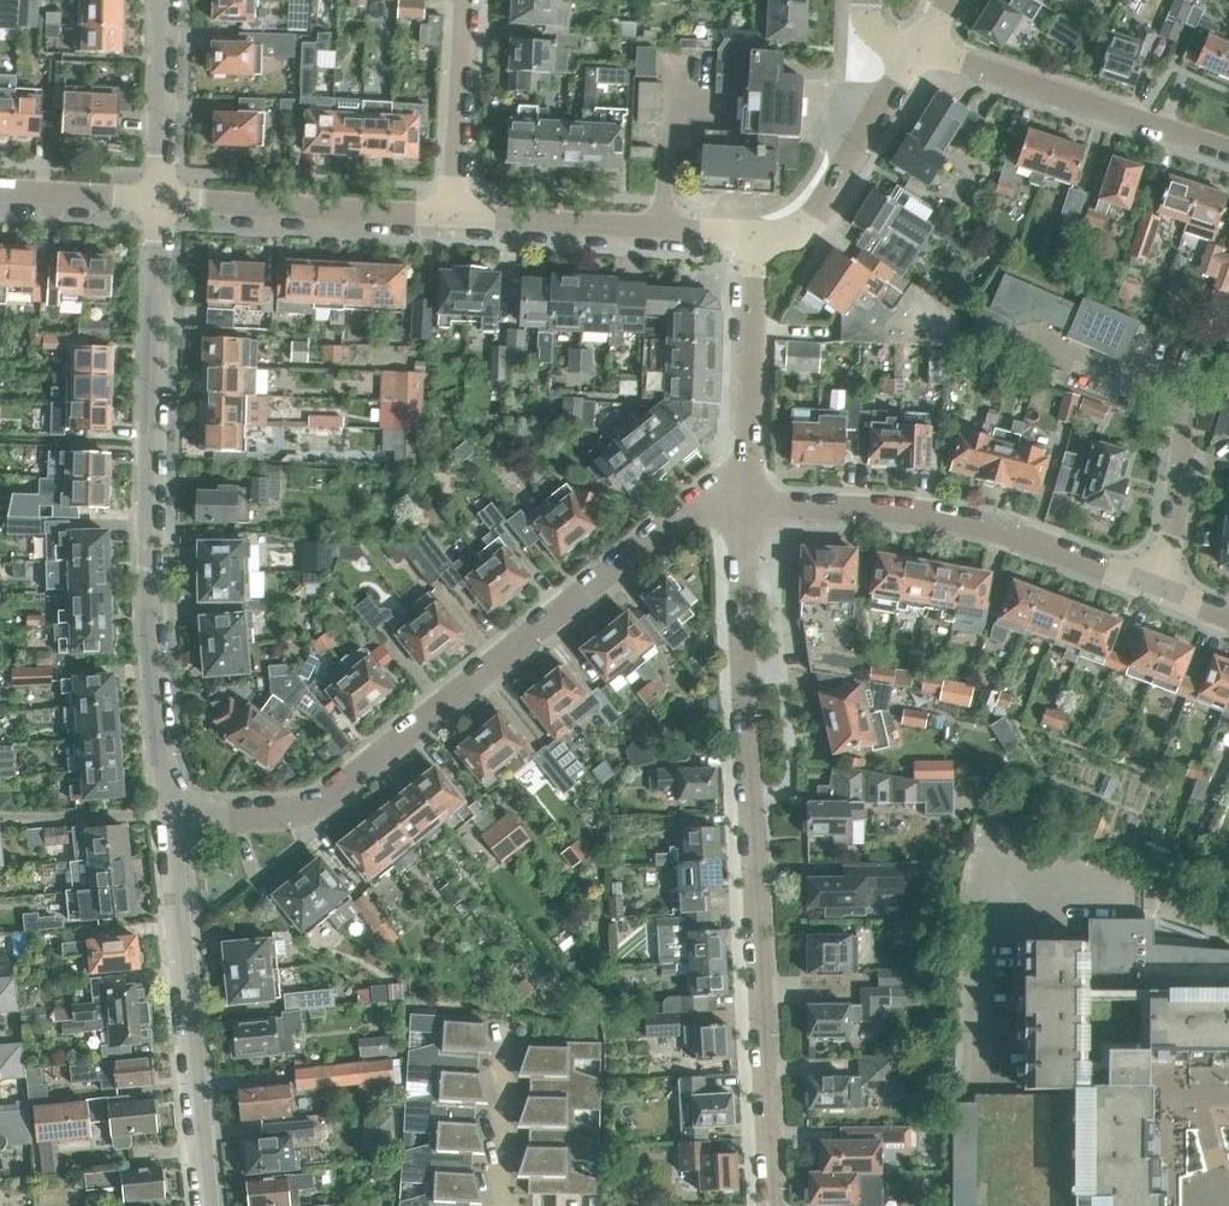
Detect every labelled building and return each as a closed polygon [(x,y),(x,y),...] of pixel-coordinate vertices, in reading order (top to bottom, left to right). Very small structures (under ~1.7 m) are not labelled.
[(37,20),(38,0),(19,0),(18,19),(37,20)] [(79,25),(84,25),(84,24),(122,25),(122,0),(79,0),(79,25)] [(266,28),(266,6),(257,5),(258,0),(215,0),(214,20),(243,21),(243,28),(266,28)] [(306,13),(307,0),(289,0),(288,13),(306,13)] [(424,0),(415,0),(399,0),(398,14),(424,15),(424,0)] [(544,24),(544,33),(554,34),(569,35),(571,0),(512,0),(511,22),(544,24)] [(971,30),(1000,48),(1020,15),(1030,22),(1042,3),(1037,0),(1010,0),(1006,6),(996,0),(989,0),(971,30)] [(1190,6),(1178,0),(1176,0),(1160,34),(1174,40),(1190,6)] [(805,40),(807,6),(769,4),(767,38),(805,40)] [(1192,4),(1184,23),(1195,28),(1199,18),(1200,18),(1204,9),(1192,4)] [(60,26),(61,13),(46,13),(46,25),(60,26)] [(1046,37),(1087,61),(1093,37),(1058,16),(1046,37)] [(1188,45),(1182,57),(1228,78),(1228,43),(1224,41),(1225,38),(1216,35),(1219,27),(1200,18),(1199,18),(1195,28),(1188,45)] [(636,23),(618,21),(617,33),(635,34),(636,23)] [(121,53),(121,42),(124,40),(124,32),(121,30),(122,25),(84,24),(84,25),(79,25),(78,52),(121,53)] [(1108,33),(1099,30),(1088,63),(1099,66),(1097,76),(1133,88),(1144,56),(1154,32),(1143,27),(1136,42),(1112,34),(1112,32),(1109,31),(1108,33)] [(46,28),(46,40),(60,40),(60,28),(46,28)] [(681,47),(717,48),(759,51),(761,32),(718,29),(717,41),(681,38),(681,47)] [(210,59),(210,60),(210,62),(210,64),(211,66),(212,67),(213,67),(213,72),(252,73),(252,75),(261,75),(261,59),(261,56),(280,57),(294,57),(295,35),(261,34),(239,33),(239,45),(214,44),(213,55),(212,56),(211,57),(210,59)] [(302,43),(301,68),(315,68),(316,52),(328,52),(330,34),(318,34),(317,43),(302,43)] [(567,49),(581,50),(581,35),(569,35),(554,34),(554,43),(511,41),(510,70),(511,70),(510,89),(523,90),(524,70),(538,70),(553,71),(566,72),(567,49)] [(655,47),(656,38),(636,37),(636,46),(655,47)] [(634,75),(635,75),(653,76),(655,48),(636,47),(634,75)] [(716,75),(715,93),(743,95),(740,133),(799,137),(803,80),(803,77),(782,76),(783,65),(783,54),(759,53),(759,51),(717,48),(717,51),(717,64),(716,64),(716,74),(716,75)] [(300,97),(299,120),(307,120),(305,152),(315,152),(318,155),(326,155),(328,153),(331,153),(334,114),(334,110),(334,99),(320,98),(314,98),(315,68),(301,68),(300,97)] [(592,167),(594,124),(596,84),(597,68),(586,68),(584,111),(583,124),(565,123),(563,165),(592,167)] [(596,84),(628,86),(629,74),(625,70),(597,68),(596,84)] [(524,70),(523,90),(525,90),(529,90),(537,91),(538,83),(538,70),(524,70)] [(538,70),(538,83),(552,84),(553,71),(538,70)] [(661,111),(663,83),(638,82),(637,110),(661,111)] [(55,87),(54,105),(63,106),(61,133),(72,134),(72,136),(88,137),(88,135),(90,97),(90,96),(77,95),(77,88),(55,87)] [(968,108),(938,88),(908,135),(905,134),(888,160),(895,164),(894,168),(903,174),(907,171),(926,184),(944,157),(939,154),(953,133),(966,113),(965,112),(968,108)] [(15,97),(12,96),(10,135),(38,137),(41,90),(15,89),(15,97)] [(88,135),(88,137),(104,138),(104,136),(114,137),(116,111),(128,112),(129,91),(91,89),(90,96),(90,97),(88,135)] [(10,135),(12,96),(0,96),(0,135),(10,135)] [(215,114),(214,145),(256,147),(263,148),(265,99),(239,99),(238,115),(215,114)] [(334,114),(331,153),(333,153),(344,154),(346,156),(354,157),(357,154),(360,155),(362,116),(363,111),(363,103),(362,102),(363,100),(334,99),(334,110),(334,114)] [(294,115),(295,100),(280,100),(280,115),(294,115)] [(362,116),(360,155),(363,155),(365,157),(373,158),(376,155),(388,156),(390,156),(392,118),(393,113),(392,113),(393,104),(363,103),(363,111),(362,116)] [(392,118),(390,156),(392,156),(394,159),(402,159),(405,157),(415,157),(417,125),(426,126),(428,106),(393,104),(392,113),(393,113),(392,118)] [(622,116),(627,116),(627,106),(611,105),(606,111),(605,125),(594,124),(592,167),(620,168),(622,116)] [(507,162),(534,164),(537,109),(520,107),(520,121),(509,120),(507,162)] [(534,164),(563,165),(565,123),(547,122),(548,109),(537,109),(534,164)] [(1057,138),(1028,128),(1020,152),(1016,150),(1012,160),(1006,158),(995,192),(1011,197),(1015,185),(1011,184),(1016,168),(1032,173),(1028,183),(1041,187),(1044,177),(1057,138)] [(699,189),(736,192),(740,133),(704,131),(703,145),(682,143),(681,162),(700,163),(699,189)] [(797,170),(799,137),(740,133),(736,192),(774,194),(776,163),(784,164),(784,169),(797,170)] [(1057,138),(1044,177),(1072,186),(1085,147),(1057,138)] [(630,146),(630,159),(654,160),(654,158),(654,147),(630,146)] [(1141,166),(1110,155),(1096,197),(1098,198),(1097,201),(1098,201),(1127,210),(1129,203),(1133,203),(1136,192),(1133,190),(1141,166)] [(1155,211),(1184,221),(1197,184),(1167,174),(1155,211)] [(1226,193),(1197,184),(1184,221),(1186,221),(1182,231),(1211,240),(1214,231),(1226,193)] [(919,199),(909,215),(900,209),(901,207),(873,190),(873,189),(872,188),(850,223),(851,224),(851,223),(880,241),(870,256),(902,278),(942,214),(936,210),(919,199)] [(1078,219),(1086,193),(1069,188),(1060,213),(1064,215),(1061,224),(1073,227),(1076,219),(1078,219)] [(1106,214),(1095,210),(1088,208),(1083,223),(1101,229),(1106,214)] [(1146,261),(1161,218),(1143,212),(1128,255),(1146,261)] [(1221,252),(1223,247),(1207,242),(1197,272),(1216,279),(1221,252)] [(8,248),(5,286),(4,305),(6,305),(7,292),(21,293),(21,294),(33,295),(36,249),(8,248)] [(833,315),(835,312),(842,317),(840,341),(929,345),(944,346),(962,319),(911,284),(902,278),(870,256),(863,251),(854,262),(835,248),(805,291),(826,305),(824,308),(833,315)] [(1216,279),(1212,288),(1227,293),(1228,286),(1228,254),(1221,252),(1216,279)] [(44,303),(57,304),(57,302),(68,303),(69,296),(82,296),(84,256),(58,255),(57,279),(46,279),(44,303)] [(111,258),(84,256),(82,296),(98,297),(97,304),(108,305),(111,258)] [(286,277),(277,277),(275,316),(314,318),(314,308),(316,264),(286,263),(286,277)] [(210,264),(208,310),(207,329),(234,330),(235,312),(237,265),(210,264)] [(346,266),(316,264),(314,308),(331,309),(329,337),(342,337),(343,310),(346,266)] [(249,312),(261,312),(272,313),(273,288),(262,287),(263,267),(237,265),(235,312),(235,310),(236,310),(236,304),(250,305),(249,312)] [(371,339),(372,312),(375,267),(346,266),(343,310),(359,311),(357,339),(371,339)] [(404,269),(375,267),(372,312),(388,313),(402,313),(404,269)] [(440,271),(437,326),(451,327),(452,320),(466,321),(469,273),(440,271)] [(575,273),(554,272),(553,282),(552,326),(552,332),(582,333),(582,327),(584,279),(575,278),(575,273)] [(498,274),(469,273),(466,321),(483,322),(482,329),(495,330),(498,274)] [(980,305),(965,340),(1001,355),(1015,322),(1018,323),(1030,318),(1032,315),(1069,331),(1066,337),(1123,361),(1140,321),(1083,297),(1080,305),(1004,273),(989,308),(980,305)] [(582,327),(582,333),(610,334),(611,328),(612,285),(613,275),(594,274),(594,279),(584,279),(582,327)] [(541,276),(521,276),(520,295),(523,295),(522,323),(538,324),(537,349),(539,349),(538,363),(551,364),(552,332),(552,326),(553,282),(541,281),(541,276)] [(1118,294),(1130,299),(1137,280),(1125,276),(1118,294)] [(611,328),(610,334),(610,347),(623,348),(624,334),(640,334),(640,330),(641,311),(642,290),(645,290),(646,282),(627,281),(626,285),(612,285),(611,328)] [(645,290),(642,290),(641,311),(718,314),(718,312),(720,312),(717,298),(708,290),(695,289),(695,291),(676,291),(676,289),(660,288),(660,291),(645,290)] [(431,326),(432,297),(418,297),(417,342),(428,343),(429,326),(431,326)] [(950,304),(947,308),(957,314),(965,303),(959,299),(950,304)] [(788,307),(780,321),(803,321),(806,316),(794,307),(788,307)] [(720,314),(718,314),(641,311),(640,330),(640,334),(644,334),(643,339),(656,340),(656,341),(662,341),(662,340),(719,343),(720,314)] [(108,338),(109,322),(81,321),(80,337),(108,338)] [(30,346),(44,346),(44,337),(44,332),(44,330),(40,325),(30,325),(30,346)] [(401,340),(402,327),(389,326),(388,340),(401,340)] [(526,331),(524,331),(507,330),(506,347),(505,362),(524,363),(526,331)] [(111,377),(112,350),(87,349),(87,338),(44,337),(44,346),(43,349),(66,350),(66,361),(73,361),(73,376),(111,377)] [(650,351),(650,369),(661,369),(717,371),(719,343),(662,340),(662,341),(656,341),(656,340),(643,339),(643,350),(638,350),(637,365),(647,365),(647,351),(650,351)] [(291,360),(308,361),(308,341),(292,340),(291,360)] [(250,342),(204,341),(204,369),(242,370),(243,368),(247,368),(247,353),(250,353),(250,342)] [(819,373),(821,344),(787,342),(785,371),(819,373)] [(929,345),(927,384),(943,384),(944,346),(929,345)] [(343,346),(327,346),(323,350),(323,362),(342,363),(343,346)] [(504,382),(505,362),(506,347),(492,346),(490,381),(504,382)] [(570,364),(580,365),(581,351),(571,351),(570,364)] [(581,351),(580,365),(594,365),(595,352),(581,351)] [(426,362),(414,361),(413,372),(425,373),(426,362)] [(242,370),(204,369),(203,396),(246,398),(247,368),(243,368),(242,370)] [(661,369),(650,369),(643,368),(642,398),(716,401),(717,371),(661,369)] [(421,402),(422,374),(382,372),(380,400),(421,402)] [(111,404),(111,377),(73,376),(72,403),(111,404)] [(883,394),(894,394),(894,379),(883,379),(883,394)] [(904,394),(904,380),(894,379),(894,394),(904,394)] [(637,396),(637,381),(619,381),(618,395),(637,396)] [(582,429),(584,401),(583,401),(583,399),(564,397),(564,392),(549,391),(548,398),(563,399),(561,428),(582,429)] [(831,417),(819,417),(817,462),(844,463),(845,430),(858,431),(860,411),(860,392),(846,391),(845,411),(831,410),(831,417)] [(1073,424),(1080,396),(1064,392),(1057,420),(1073,424)] [(246,398),(203,396),(202,424),(260,425),(260,414),(246,414),(246,398)] [(1102,406),(1084,399),(1079,410),(1097,417),(1102,406)] [(1228,436),(1228,401),(1225,400),(1215,431),(1228,436)] [(382,401),(382,429),(425,431),(426,402),(382,401)] [(595,402),(584,401),(582,429),(593,430),(595,402)] [(110,432),(111,404),(72,403),(72,419),(65,419),(64,430),(110,432)] [(638,415),(639,405),(626,404),(625,414),(638,415)] [(698,447),(692,441),(661,405),(639,424),(671,463),(679,457),(682,460),(698,447)] [(702,436),(713,427),(714,407),(661,405),(692,441),(700,434),(702,436)] [(808,409),(793,408),(791,461),(817,462),(819,417),(808,416),(808,409)] [(871,462),(900,463),(902,418),(888,418),(887,423),(872,422),(873,412),(860,411),(858,431),(857,448),(871,448),(871,462)] [(979,478),(980,478),(990,436),(992,437),(993,432),(994,427),(995,427),(998,416),(987,413),(984,425),(983,424),(980,434),(962,429),(952,467),(980,474),(979,478)] [(900,466),(928,467),(930,420),(902,418),(900,463),(900,466)] [(992,437),(990,436),(980,478),(982,479),(984,483),(992,485),(995,482),(1007,485),(1017,446),(1018,443),(1019,438),(1023,423),(1013,420),(1009,436),(993,432),(992,437)] [(1010,481),(1030,486),(1037,488),(1047,451),(1042,449),(1043,446),(1034,444),(1033,447),(1029,446),(1032,437),(1030,436),(1033,425),(1023,422),(1023,423),(1019,438),(1018,443),(1007,485),(1008,485),(1010,481)] [(260,425),(202,424),(201,452),(213,452),(213,464),(246,465),(246,453),(247,453),(248,441),(245,441),(246,427),(260,427),(260,425)] [(506,424),(505,437),(519,437),(520,425),(506,424)] [(664,470),(671,463),(639,424),(616,442),(619,446),(649,481),(652,485),(667,473),(664,470)] [(425,431),(382,429),(381,451),(393,452),(393,465),(423,466),(425,431)] [(505,437),(504,449),(518,450),(519,439),(519,437),(505,437)] [(519,439),(518,450),(526,458),(527,439),(519,439)] [(465,441),(455,449),(463,460),(474,452),(465,441)] [(635,493),(649,481),(619,446),(609,454),(599,442),(587,453),(594,461),(587,468),(597,481),(605,474),(616,487),(621,483),(629,492),(632,489),(635,493)] [(1064,452),(1060,464),(1085,472),(1085,470),(1128,483),(1128,482),(1124,481),(1127,470),(1131,468),(1134,459),(1131,456),(1132,454),(1111,448),(1109,444),(1102,442),(1099,444),(1094,443),(1089,459),(1064,452)] [(70,466),(70,479),(110,480),(110,455),(60,454),(60,445),(49,445),(48,466),(70,466)] [(279,459),(278,464),(301,465),(301,454),(288,453),(279,459)] [(1054,486),(1053,487),(1067,492),(1083,496),(1082,500),(1084,500),(1087,505),(1093,507),(1098,505),(1120,511),(1121,507),(1125,506),(1127,499),(1124,496),(1127,486),(1128,483),(1085,470),(1085,472),(1060,464),(1054,486)] [(236,522),(249,523),(249,502),(267,503),(268,492),(279,493),(279,467),(258,466),(257,480),(251,479),(250,489),(220,488),(220,492),(197,491),(196,521),(236,522)] [(70,479),(65,478),(64,494),(45,494),(45,501),(17,500),(16,517),(8,517),(7,518),(46,519),(47,519),(47,506),(109,508),(110,480),(70,479)] [(544,501),(552,510),(575,541),(597,523),(594,519),(603,498),(575,487),(573,491),(567,483),(544,501)] [(575,541),(552,510),(544,501),(535,508),(527,515),(522,509),(508,520),(529,547),(541,537),(556,556),(575,541)] [(482,539),(488,546),(478,554),(486,564),(511,596),(522,588),(520,586),(530,578),(509,550),(517,544),(503,525),(508,521),(493,502),(479,513),(492,531),(482,539)] [(57,560),(108,559),(107,531),(55,532),(55,533),(46,533),(46,519),(7,518),(7,534),(46,535),(46,547),(56,547),(57,560)] [(1210,545),(1212,533),(1200,532),(1198,544),(1210,545)] [(441,577),(454,567),(428,534),(415,544),(441,577)] [(331,542),(325,542),(312,542),(303,541),(302,571),(330,571),(331,542)] [(248,543),(199,543),(199,572),(248,571),(248,558),(248,543)] [(430,586),(441,577),(415,544),(414,545),(400,548),(430,586)] [(801,617),(802,621),(807,652),(810,672),(827,675),(853,678),(857,648),(852,643),(853,601),(855,601),(856,549),(803,548),(801,611),(801,617)] [(871,599),(869,609),(895,613),(896,608),(898,596),(905,555),(888,552),(887,555),(879,554),(871,599)] [(468,562),(457,571),(488,610),(499,602),(501,604),(511,596),(486,564),(478,554),(468,562)] [(898,596),(896,608),(906,610),(909,614),(917,616),(923,612),(925,601),(926,601),(929,580),(933,560),(914,556),(913,559),(907,558),(907,555),(905,555),(898,596)] [(663,571),(673,564),(667,557),(658,565),(663,571)] [(65,591),(109,590),(108,559),(57,560),(56,560),(57,575),(65,575),(65,591)] [(929,580),(926,601),(930,602),(931,602),(930,609),(942,611),(941,621),(954,623),(956,614),(957,607),(965,566),(964,566),(963,568),(956,567),(956,564),(937,561),(934,581),(929,580)] [(9,575),(26,575),(26,564),(9,564),(9,575)] [(954,623),(953,628),(980,633),(985,624),(988,603),(985,603),(991,573),(982,572),(982,569),(965,566),(957,607),(956,614),(954,623)] [(259,607),(259,600),(249,600),(249,586),(248,571),(199,572),(199,600),(232,600),(232,608),(259,607)] [(324,584),(324,573),(307,573),(302,574),(302,584),(324,584)] [(347,585),(339,573),(330,579),(339,591),(347,585)] [(659,621),(658,622),(668,634),(662,639),(672,651),(690,636),(680,625),(691,616),(686,610),(687,609),(675,594),(679,592),(669,579),(664,583),(663,581),(641,599),(659,621)] [(993,628),(990,639),(1005,644),(1011,630),(1024,635),(1040,591),(1040,589),(1022,582),(1022,585),(1014,582),(1005,608),(1001,607),(993,628)] [(1040,591),(1024,635),(1036,639),(1036,638),(1049,642),(1050,642),(1059,617),(1062,619),(1070,600),(1066,598),(1047,591),(1046,594),(1040,591)] [(463,632),(432,593),(421,601),(410,609),(418,619),(444,651),(454,643),(452,640),(463,632)] [(66,625),(110,624),(109,595),(65,596),(66,611),(58,611),(58,626),(66,625)] [(390,625),(422,665),(432,657),(434,659),(444,651),(418,619),(410,609),(399,619),(393,611),(382,607),(379,610),(369,596),(353,608),(372,632),(386,621),(390,625)] [(1059,617),(1050,642),(1053,643),(1067,648),(1063,658),(1076,663),(1079,655),(1082,648),(1097,610),(1094,609),(1093,612),(1087,609),(1088,607),(1070,600),(1062,619),(1059,617)] [(232,616),(201,618),(203,646),(245,643),(253,642),(251,628),(251,616),(259,616),(259,607),(232,608),(232,616)] [(1082,648),(1079,655),(1092,660),(1103,664),(1114,669),(1120,655),(1109,651),(1120,621),(1112,618),(1113,616),(1097,610),(1082,648)] [(646,685),(647,685),(656,697),(667,689),(657,677),(655,678),(640,659),(653,648),(665,645),(643,619),(635,625),(626,615),(604,633),(635,671),(646,685)] [(27,627),(44,627),(43,616),(26,616),(27,627)] [(111,652),(110,624),(66,625),(67,639),(59,640),(59,654),(111,652)] [(1120,655),(1114,669),(1126,674),(1138,678),(1151,683),(1168,639),(1165,638),(1163,634),(1155,631),(1150,633),(1142,630),(1131,659),(1120,655)] [(604,633),(581,651),(608,684),(620,675),(624,680),(635,671),(604,633)] [(1168,639),(1151,683),(1176,693),(1187,697),(1193,679),(1183,675),(1193,649),(1185,646),(1183,642),(1174,639),(1170,640),(1168,639)] [(253,642),(245,643),(203,646),(205,674),(254,670),(253,642)] [(393,659),(381,644),(370,653),(382,667),(393,659)] [(339,662),(349,674),(373,705),(394,688),(363,648),(352,657),(346,656),(339,662)] [(37,667),(51,666),(51,653),(37,653),(37,667)] [(1187,697),(1198,701),(1198,700),(1211,705),(1223,709),(1226,701),(1228,694),(1228,660),(1223,657),(1222,660),(1214,657),(1205,684),(1193,679),(1187,697)] [(872,664),(869,680),(881,681),(883,666),(872,664)] [(564,665),(542,682),(576,726),(595,711),(603,712),(613,725),(625,716),(601,686),(596,691),(595,689),(587,695),(564,665)] [(269,677),(285,676),(284,666),(268,667),(269,677)] [(883,666),(881,681),(892,683),(895,667),(883,666)] [(14,686),(53,684),(52,668),(14,670),(14,686)] [(352,721),(373,705),(349,674),(339,682),(332,673),(321,681),(352,721)] [(72,707),(115,703),(112,674),(61,679),(62,692),(70,692),(72,707)] [(296,675),(285,676),(269,677),(270,696),(272,697),(260,715),(246,705),(243,708),(231,699),(215,722),(227,731),(223,736),(246,752),(299,679),(296,675)] [(823,694),(818,700),(820,709),(827,713),(829,722),(872,712),(876,712),(881,711),(882,711),(888,712),(892,683),(881,681),(869,680),(853,678),(827,675),(831,691),(824,693),(822,693),(823,694)] [(923,675),(921,691),(941,694),(944,680),(944,678),(923,675)] [(291,711),(296,705),(310,716),(321,706),(299,679),(246,752),(249,755),(250,759),(255,763),(260,762),(270,769),(292,738),(279,728),(291,711)] [(941,694),(940,699),(955,702),(959,683),(944,680),(941,694)] [(558,740),(576,726),(542,682),(521,698),(554,740),(546,747),(576,785),(577,784),(572,778),(583,769),(561,741),(560,742),(558,740)] [(646,705),(656,697),(647,685),(646,685),(636,693),(646,705)] [(984,688),(978,705),(992,710),(998,693),(984,688)] [(997,707),(994,714),(1005,718),(1007,711),(1012,695),(1002,692),(997,707)] [(1217,725),(1228,730),(1228,694),(1226,701),(1223,709),(1221,717),(1217,725)] [(117,732),(115,703),(72,707),(63,707),(64,720),(73,720),(74,736),(117,732)] [(1052,725),(1057,712),(1046,708),(1041,721),(1052,725)] [(35,724),(51,723),(50,709),(34,711),(35,724)] [(901,725),(914,727),(914,726),(917,711),(903,709),(901,725)] [(831,731),(827,737),(829,747),(835,750),(836,751),(871,743),(873,749),(886,746),(882,727),(884,727),(893,725),(891,717),(888,712),(882,711),(881,711),(876,712),(872,712),(829,722),(831,731)] [(917,711),(914,726),(914,727),(925,729),(925,727),(927,718),(928,713),(917,711)] [(1068,716),(1057,712),(1052,725),(1063,729),(1068,716)] [(576,785),(546,747),(545,746),(533,756),(501,716),(479,734),(503,764),(514,755),(522,765),(533,757),(563,795),(576,785)] [(503,764),(479,734),(456,752),(488,792),(499,784),(491,774),(503,764)] [(77,772),(120,768),(118,737),(74,741),(76,758),(68,758),(69,773),(77,772)] [(699,740),(699,753),(715,753),(715,740),(699,740)] [(325,745),(317,751),(326,763),(334,757),(325,745)] [(0,747),(0,778),(18,777),(16,746),(0,747)] [(651,789),(660,788),(680,788),(680,799),(717,798),(716,769),(690,770),(690,751),(666,756),(667,764),(650,765),(651,789)] [(847,768),(864,771),(866,760),(849,757),(847,768)] [(1198,781),(1203,766),(1191,761),(1183,783),(1193,786),(1195,780),(1198,781)] [(273,771),(284,786),(296,776),(285,762),(273,771)] [(819,803),(807,803),(807,837),(833,837),(833,846),(851,846),(851,822),(863,822),(863,805),(926,805),(926,816),(954,816),(954,784),(953,784),(930,784),(921,784),(921,783),(913,781),(864,771),(847,768),(832,765),(830,774),(836,775),(836,787),(819,787),(819,803)] [(930,767),(913,767),(913,781),(921,783),(921,784),(930,784),(953,784),(953,781),(952,781),(952,766),(930,767)] [(1214,770),(1203,766),(1198,781),(1208,784),(1214,770)] [(414,787),(452,834),(471,819),(475,816),(468,808),(436,769),(435,767),(425,774),(421,774),(414,780),(414,784),(412,785),(414,787)] [(123,794),(120,768),(77,772),(78,785),(70,786),(71,799),(123,794)] [(430,852),(452,834),(414,787),(390,806),(418,841),(420,839),(430,852)] [(20,808),(20,794),(0,794),(0,808),(20,808)] [(386,810),(362,829),(391,864),(396,870),(404,864),(399,857),(414,845),(386,810)] [(509,813),(495,824),(517,851),(530,840),(509,813)] [(704,814),(667,816),(668,831),(682,830),(682,833),(679,833),(679,846),(670,847),(670,853),(655,853),(655,865),(676,864),(720,862),(718,827),(705,828),(704,814)] [(1097,842),(1106,819),(1093,814),(1084,837),(1097,842)] [(626,835),(626,816),(610,816),(610,835),(626,835)] [(479,836),(502,863),(517,851),(495,824),(483,833),(479,836)] [(67,826),(43,828),(45,846),(68,844),(67,826)] [(86,826),(71,828),(75,861),(90,860),(128,856),(125,827),(87,831),(86,826)] [(45,850),(45,846),(43,828),(26,830),(28,851),(45,850)] [(377,875),(391,864),(362,829),(339,848),(372,888),(381,881),(377,875)] [(1140,856),(1144,845),(1126,838),(1122,849),(1140,856)] [(579,839),(569,847),(580,862),(581,861),(589,871),(598,865),(589,854),(590,854),(579,839)] [(1144,845),(1140,856),(1139,859),(1141,860),(1142,858),(1150,861),(1150,863),(1152,864),(1153,862),(1162,865),(1161,867),(1163,868),(1169,852),(1145,843),(1144,845)] [(571,868),(580,862),(569,847),(560,854),(571,868)] [(128,856),(90,860),(55,864),(56,874),(70,873),(72,890),(65,891),(65,892),(131,885),(128,856)] [(348,897),(320,861),(297,879),(323,912),(337,929),(358,912),(388,948),(399,939),(378,913),(369,901),(364,894),(354,903),(348,896),(348,897)] [(721,892),(720,862),(676,864),(678,892),(671,893),(672,910),(682,909),(682,910),(709,909),(708,893),(721,892)] [(845,917),(845,908),(867,908),(867,900),(877,900),(877,891),(904,891),(904,864),(846,864),(846,879),(809,879),(809,908),(829,908),(829,917),(845,917)] [(465,902),(490,881),(477,866),(452,887),(465,902)] [(285,929),(294,922),(305,936),(318,927),(313,920),(323,912),(297,879),(275,897),(281,905),(272,912),(285,929)] [(609,917),(623,916),(621,883),(612,884),(613,898),(608,898),(609,917)] [(453,906),(462,899),(449,884),(441,890),(453,906)] [(65,892),(68,921),(96,919),(135,915),(131,885),(65,892)] [(387,906),(378,894),(369,901),(378,913),(387,906)] [(61,911),(37,913),(39,931),(62,929),(61,911)] [(659,966),(661,966),(675,965),(689,964),(725,962),(723,930),(710,931),(709,915),(682,916),(683,917),(656,919),(659,966)] [(1148,1062),(1228,1062),(1228,944),(1171,940),(1171,920),(1087,920),(1087,938),(973,938),(973,1094),(973,1103),(953,1103),(952,1183),(951,1205),(1166,1205),(1166,1197),(1166,1195),(1159,1195),(1159,1149),(1152,1149),(1148,1062)] [(273,941),(226,945),(228,973),(270,970),(268,956),(284,954),(283,942),(294,941),(293,939),(287,931),(272,932),(273,941)] [(26,934),(14,935),(16,958),(28,957),(26,934)] [(78,942),(63,943),(64,956),(83,955),(85,973),(92,972),(141,967),(141,964),(143,962),(142,954),(139,953),(138,936),(98,940),(78,942)] [(858,937),(809,936),(808,975),(852,976),(852,974),(858,974),(858,937)] [(725,962),(689,964),(689,975),(690,996),(676,997),(677,1013),(678,1013),(679,1014),(708,1012),(708,995),(726,994),(725,962)] [(675,965),(661,966),(661,976),(676,975),(675,965)] [(279,969),(270,970),(228,973),(230,1001),(281,997),(279,969)] [(878,970),(878,988),(889,987),(919,987),(919,969),(878,970)] [(84,1018),(147,1012),(145,984),(125,985),(125,976),(93,979),(96,1003),(74,1005),(75,1019),(84,1018)] [(17,1009),(17,1012),(19,1012),(15,977),(11,977),(0,978),(0,1011),(17,1009)] [(525,997),(533,991),(525,980),(517,987),(525,997)] [(387,986),(385,986),(389,1001),(407,1000),(406,983),(386,984),(387,986)] [(389,1001),(385,986),(369,988),(370,1003),(388,1001),(389,1001)] [(851,1005),(851,1006),(810,1007),(811,1038),(851,1037),(850,1023),(878,1022),(878,1006),(889,1005),(889,987),(878,988),(860,989),(860,1005),(851,1005)] [(285,1012),(335,1007),(333,989),(283,994),(285,1012)] [(955,999),(955,989),(946,989),(946,999),(955,999)] [(600,1017),(616,1018),(617,1003),(601,1002),(600,1017)] [(21,1009),(22,1026),(46,1023),(45,1007),(21,1009)] [(86,1033),(86,1031),(85,1019),(71,1021),(69,1008),(54,1010),(55,1023),(61,1023),(62,1035),(86,1033)] [(84,1018),(85,1019),(86,1031),(101,1029),(101,1027),(109,1026),(111,1045),(101,1046),(102,1057),(131,1054),(130,1043),(150,1041),(147,1012),(84,1018)] [(230,1041),(232,1057),(259,1055),(259,1057),(279,1055),(279,1052),(293,1051),(292,1034),(302,1033),(300,1012),(285,1013),(283,1013),(284,1018),(232,1022),(234,1040),(230,1041)] [(646,1038),(680,1036),(679,1014),(678,1013),(677,1013),(644,1015),(646,1038)] [(407,1051),(407,1065),(477,1069),(477,1068),(475,1068),(477,1042),(486,1040),(480,1018),(410,1014),(409,1031),(434,1033),(434,1044),(407,1051)] [(693,1058),(697,1058),(697,1061),(730,1059),(728,1025),(685,1027),(686,1043),(692,1043),(693,1058)] [(393,1037),(382,1038),(384,1056),(395,1055),(393,1037)] [(601,1042),(530,1041),(523,1062),(532,1066),(531,1092),(529,1092),(600,1093),(600,1079),(574,1070),(575,1059),(600,1060),(601,1042)] [(24,1075),(24,1078),(25,1078),(22,1043),(0,1045),(0,1077),(24,1075)] [(105,1078),(106,1088),(153,1084),(151,1058),(114,1061),(112,1062),(112,1063),(73,1066),(75,1081),(105,1078)] [(858,1078),(810,1078),(810,1110),(861,1110),(861,1089),(894,1089),(894,1059),(858,1059),(858,1078)] [(238,1087),(241,1120),(291,1115),(289,1090),(361,1084),(361,1086),(399,1083),(399,1062),(323,1068),(295,1070),(296,1082),(238,1087)] [(431,1094),(404,1101),(404,1115),(475,1119),(474,1119),(472,1118),(474,1092),(483,1090),(477,1069),(407,1065),(406,1082),(431,1083),(431,1094)] [(707,1127),(733,1126),(731,1095),(705,1096),(704,1077),(676,1078),(677,1098),(692,1097),(694,1126),(679,1127),(680,1143),(708,1141),(707,1127)] [(47,1099),(46,1085),(27,1086),(28,1101),(47,1099)] [(600,1093),(529,1092),(522,1113),(531,1116),(531,1142),(528,1142),(528,1143),(599,1143),(599,1129),(574,1121),(574,1110),(600,1110),(600,1093)] [(88,1101),(35,1106),(39,1141),(55,1139),(91,1136),(90,1119),(110,1117),(112,1146),(116,1149),(128,1148),(130,1144),(129,1134),(156,1131),(156,1128),(159,1124),(158,1116),(154,1113),(153,1098),(130,1100),(130,1096),(88,1100),(88,1101)] [(27,1100),(15,1101),(16,1104),(16,1111),(28,1110),(27,1100)] [(1,1150),(2,1149),(3,1149),(3,1148),(4,1148),(4,1147),(5,1147),(5,1146),(5,1145),(5,1144),(6,1144),(6,1143),(6,1142),(6,1141),(30,1139),(30,1142),(31,1142),(28,1110),(16,1111),(0,1112),(0,1151),(1,1150)] [(391,1112),(364,1114),(366,1134),(374,1133),(393,1131),(391,1112)] [(475,1119),(404,1115),(403,1132),(428,1133),(428,1144),(402,1151),(401,1165),(472,1169),(471,1169),(469,1169),(471,1143),(480,1140),(475,1119)] [(314,1120),(263,1125),(264,1139),(244,1141),(247,1173),(301,1168),(299,1151),(293,1151),(292,1138),(316,1136),(314,1120)] [(825,1143),(824,1174),(883,1174),(883,1150),(894,1150),(894,1129),(843,1129),(843,1143),(825,1143)] [(55,1139),(39,1141),(42,1172),(58,1170),(55,1139)] [(599,1143),(528,1143),(521,1163),(530,1166),(530,1192),(528,1192),(528,1194),(599,1195),(599,1180),(573,1171),(573,1160),(599,1160),(599,1143)] [(680,1173),(699,1172),(700,1191),(723,1190),(723,1193),(733,1193),(733,1190),(737,1190),(736,1154),(703,1155),(703,1143),(679,1144),(680,1173)] [(400,1182),(426,1183),(425,1194),(399,1201),(398,1205),(467,1205),(468,1193),(477,1190),(472,1169),(401,1165),(400,1182)] [(87,1191),(124,1187),(126,1201),(164,1197),(161,1166),(85,1174),(87,1191)] [(298,1191),(314,1189),(312,1173),(269,1177),(269,1179),(248,1181),(250,1205),(279,1205),(289,1205),(300,1205),(298,1191)] [(812,1174),(812,1205),(857,1205),(883,1205),(883,1188),(883,1174),(824,1174),(812,1174)]
